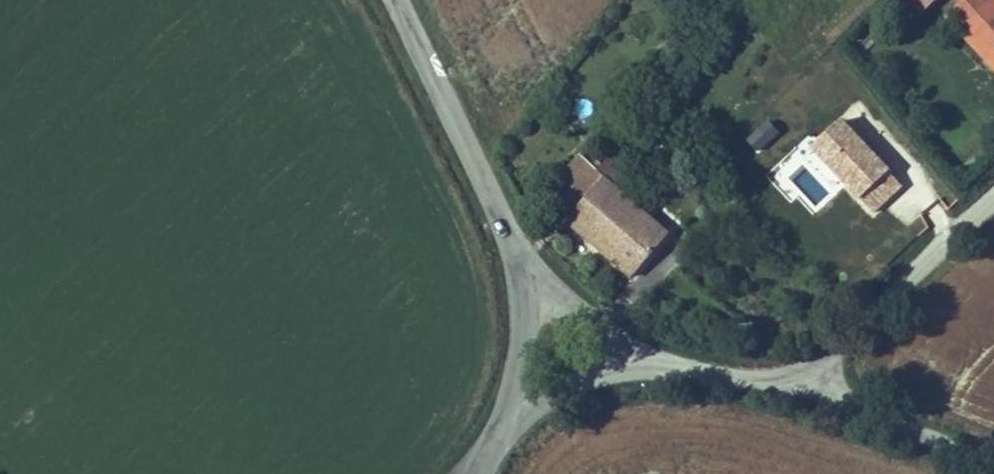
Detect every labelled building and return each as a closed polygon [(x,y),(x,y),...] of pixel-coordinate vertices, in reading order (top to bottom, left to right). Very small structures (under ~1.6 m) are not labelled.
[(935,16),(953,37),(979,14),(993,1),(993,0),(952,0),(935,16)] [(992,30),(993,28),(993,1),(979,14),(992,30)] [(992,30),(983,38),(993,50),(993,32),(992,30)] [(874,215),(907,183),(840,116),(808,149),(874,215)] [(767,118),(746,139),(758,151),(779,130),(767,118)] [(605,231),(668,293),(706,255),(641,190),(643,188),(631,176),(595,213),(609,227),(605,231)]
